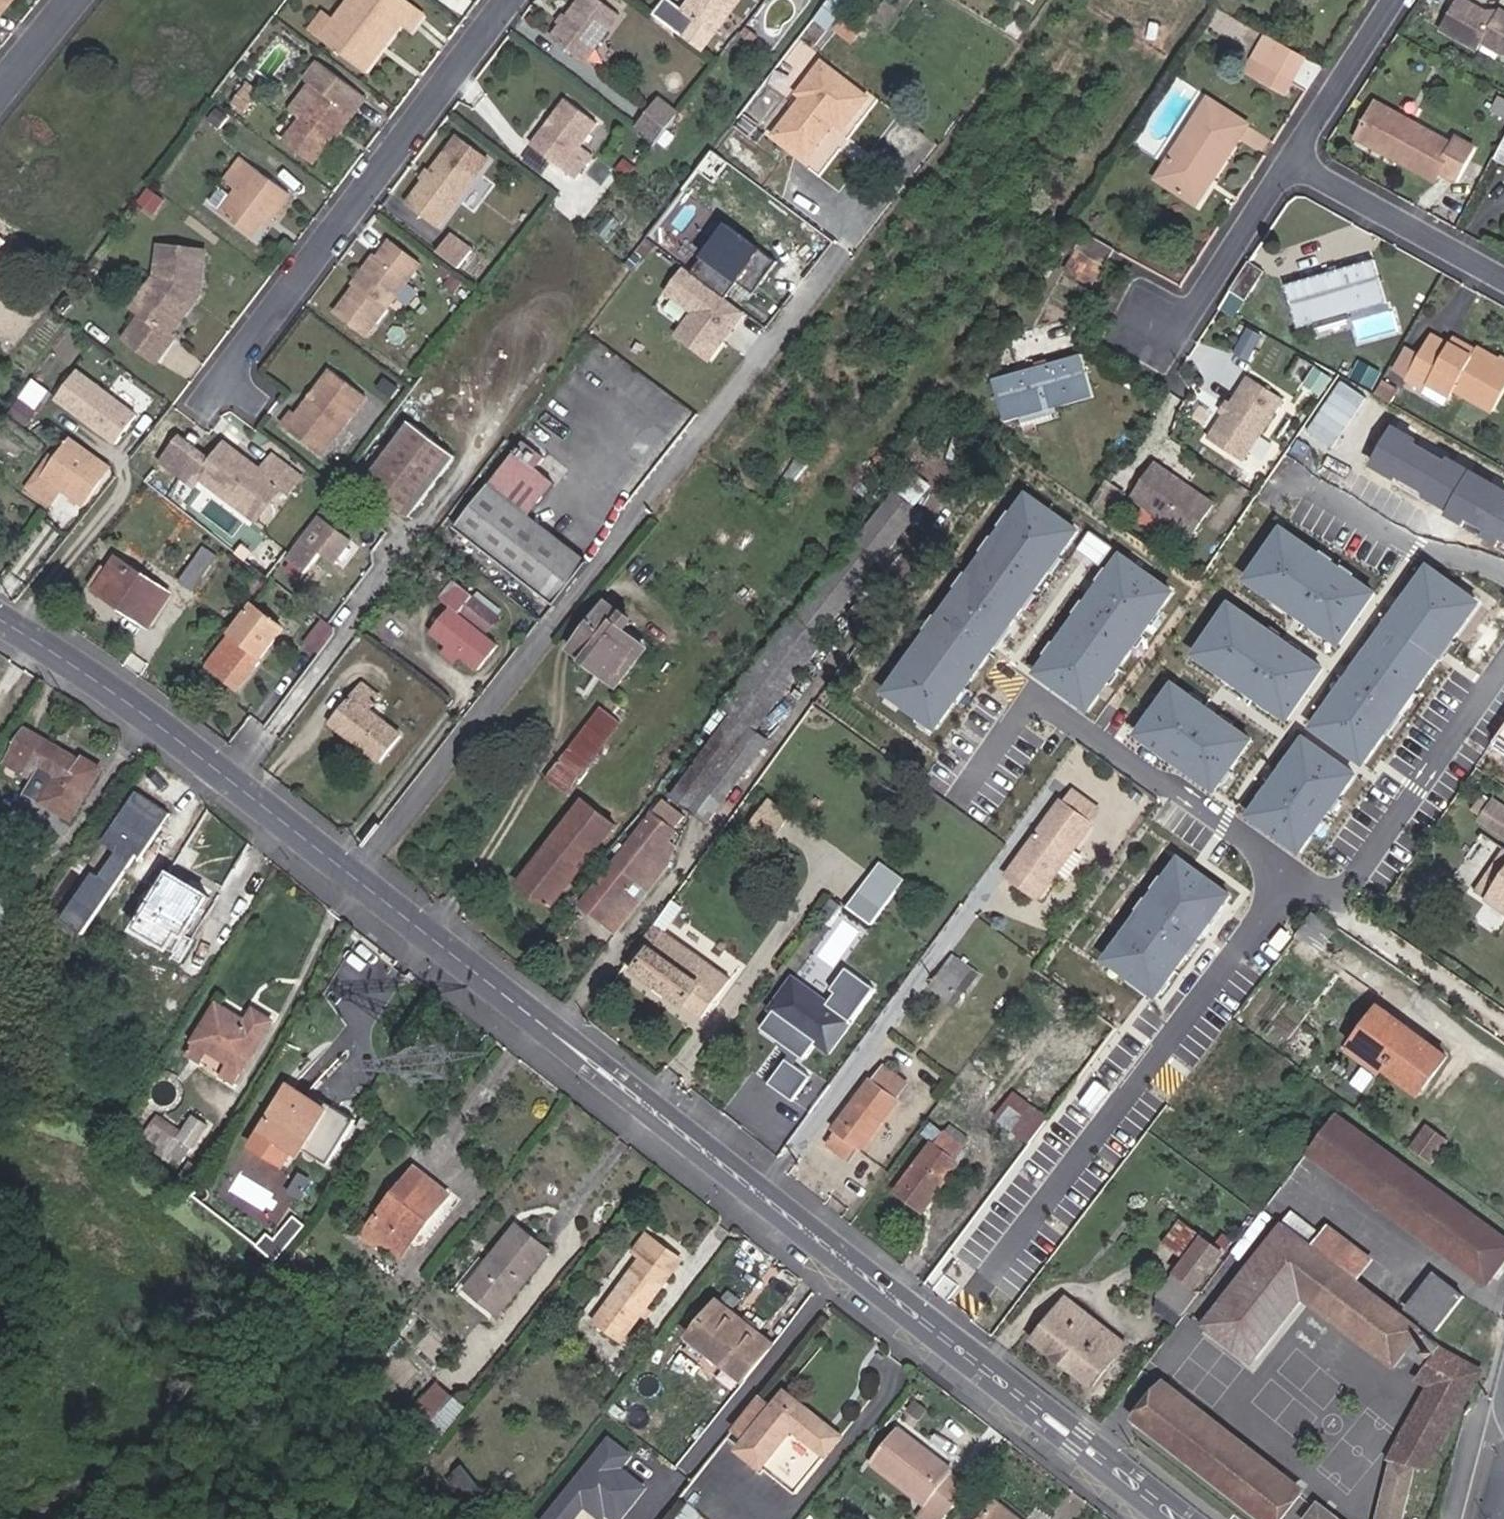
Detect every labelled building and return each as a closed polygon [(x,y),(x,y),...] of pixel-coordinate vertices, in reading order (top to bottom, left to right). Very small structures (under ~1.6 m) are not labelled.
[(408,0),(352,0),(323,36),(355,61),(374,37),(383,45),(404,19),(413,26),(424,12),(408,0)] [(619,14),(601,0),(578,0),(550,36),(584,61),(619,14)] [(682,12),(695,21),(683,37),(701,51),(740,0),(691,0),(682,12)] [(1469,0),(1454,0),(1439,27),(1476,47),(1481,39),(1502,50),(1503,50),(1503,9),(1498,5),(1494,13),(1469,0)] [(757,43),(762,36),(748,26),(743,33),(757,43)] [(1305,56),(1267,34),(1245,70),(1283,93),(1305,56)] [(374,37),(355,61),(365,69),(383,45),(374,37)] [(285,140),(313,161),(353,110),(366,94),(322,59),(309,76),(314,80),(293,108),(304,116),(285,140)] [(827,64),(803,95),(808,100),(779,137),(811,161),(840,124),(849,131),(873,99),(827,64)] [(256,99),(240,86),(232,97),(248,109),(256,99)] [(1208,174),(1212,177),(1238,136),(1236,134),(1244,121),(1206,96),(1196,112),(1202,116),(1174,161),(1167,156),(1155,175),(1195,202),(1207,183),(1204,181),(1208,174)] [(1502,96),(1494,111),(1503,117),(1503,97),(1502,96)] [(595,122),(566,99),(554,114),(554,119),(550,124),(546,124),(530,143),(583,184),(592,173),(569,154),(595,122)] [(656,143),(677,116),(659,101),(638,128),(656,143)] [(1453,145),(1375,103),(1357,135),(1398,158),(1397,161),(1435,181),(1440,172),(1457,181),(1475,148),(1457,139),(1453,145)] [(304,116),(293,108),(275,131),(285,140),(304,116)] [(1202,116),(1196,112),(1167,156),(1174,161),(1202,116)] [(458,134),(406,202),(437,225),(488,158),(458,134)] [(1496,158),(1503,163),(1503,144),(1496,158)] [(290,193),(242,155),(224,177),(240,189),(222,212),(251,235),(264,219),(267,214),(271,217),(290,193)] [(498,172),(504,164),(496,158),(490,166),(498,172)] [(725,296),(739,280),(753,291),(776,263),(722,221),(687,266),(725,296)] [(1115,249),(1085,232),(1076,246),(1085,252),(1072,273),(1092,285),(1115,249)] [(453,254),(461,244),(448,235),(441,244),(453,254)] [(392,238),(336,313),(366,335),(422,261),(392,238)] [(207,258),(162,257),(161,279),(161,286),(166,286),(166,292),(144,314),(146,317),(127,340),(157,365),(177,340),(173,337),(195,310),(194,299),(206,299),(207,258)] [(1248,261),(1229,290),(1244,300),(1264,271),(1248,261)] [(1373,261),(1286,288),(1298,329),(1342,315),(1341,308),(1383,294),(1373,261)] [(671,334),(709,362),(746,312),(682,264),(661,291),(688,311),(671,334)] [(136,309),(144,314),(166,292),(166,286),(161,286),(161,279),(136,309)] [(1341,308),(1342,315),(1385,303),(1383,294),(1341,308)] [(1445,353),(1449,347),(1429,337),(1426,342),(1445,353)] [(1452,341),(1449,347),(1470,359),(1473,352),(1452,341)] [(1449,347),(1445,353),(1426,342),(1405,380),(1425,391),(1429,385),(1452,398),(1456,392),(1494,412),(1503,393),(1503,368),(1497,364),(1473,352),(1470,359),(1449,347)] [(1082,354),(994,380),(1006,421),(1049,409),(1048,402),(1091,390),(1082,354)] [(1302,379),(1313,364),(1302,356),(1292,372),(1302,379)] [(1320,391),(1331,376),(1315,365),(1305,381),(1320,391)] [(116,441),(138,413),(77,367),(56,394),(116,441)] [(316,408),(311,404),(301,418),(297,414),(286,429),(325,458),(370,400),(334,374),(321,392),(325,395),(316,408)] [(1283,396),(1249,374),(1231,402),(1226,410),(1208,437),(1242,459),(1251,446),(1256,449),(1262,439),(1257,436),(1283,396)] [(32,417),(48,387),(31,377),(15,408),(32,417)] [(1449,404),(1452,398),(1429,385),(1425,391),(1449,404)] [(1048,402),(1049,409),(1092,395),(1091,390),(1048,402)] [(321,392),(311,404),(316,408),(325,395),(321,392)] [(1221,407),(1226,410),(1231,402),(1226,399),(1221,407)] [(364,482),(411,516),(456,455),(409,420),(364,482)] [(1415,438),(1389,423),(1365,465),(1390,480),(1393,474),(1422,491),(1419,495),(1443,509),(1466,470),(1445,458),(1442,463),(1411,445),(1415,438)] [(532,434),(519,451),(535,464),(548,446),(532,434)] [(80,500),(106,466),(73,441),(57,462),(46,476),(58,484),(80,500)] [(197,456),(177,441),(162,460),(182,475),(197,456)] [(200,477),(254,518),(279,485),(290,494),(301,479),(277,460),(266,474),(226,444),(209,466),(197,456),(182,475),(194,485),(200,477)] [(519,451),(493,484),(459,528),(556,604),(590,561),(527,511),(553,478),(535,464),(519,451)] [(46,501),(58,484),(46,476),(57,462),(49,456),(27,487),(46,501)] [(1209,497),(1156,462),(1133,496),(1187,531),(1209,497)] [(898,492),(922,503),(934,478),(910,467),(898,492)] [(1467,468),(1441,514),(1458,524),(1462,519),(1487,533),(1483,539),(1503,550),(1503,489),(1467,468)] [(1106,478),(1090,502),(1109,514),(1125,490),(1106,478)] [(270,525),(288,496),(277,489),(259,519),(270,525)] [(894,490),(794,617),(822,638),(921,512),(894,490)] [(72,521),(80,504),(59,494),(51,510),(72,521)] [(1022,494),(882,691),(933,727),(1073,530),(1022,494)] [(332,560),(348,538),(319,516),(287,560),(303,572),(319,550),(332,560)] [(1372,592),(1277,528),(1242,580),(1337,643),(1372,592)] [(193,592),(217,556),(204,547),(179,582),(193,592)] [(1115,553),(1032,669),(1084,706),(1167,589),(1115,553)] [(87,585),(95,590),(149,625),(171,594),(117,558),(109,570),(102,564),(87,585)] [(1423,566),(1308,725),(1361,763),(1476,604),(1423,566)] [(452,608),(432,634),(447,645),(460,655),(479,670),(499,644),(487,634),(501,616),(455,581),(441,599),(452,608)] [(1318,665),(1224,602),(1189,653),(1284,717),(1318,665)] [(625,617),(609,605),(573,651),(617,685),(647,647),(620,625),(625,617)] [(237,687),(273,637),(265,631),(273,621),(252,606),(209,665),(237,687)] [(822,638),(794,617),(726,708),(734,714),(671,795),(705,822),(770,740),(757,729),(825,641),(822,638)] [(265,631),(273,637),(281,627),(273,621),(265,631)] [(441,654),(454,664),(460,655),(447,645),(441,654)] [(380,762),(402,734),(371,709),(381,696),(364,683),(332,724),(380,762)] [(1247,739),(1168,683),(1131,734),(1210,790),(1247,739)] [(622,721),(602,706),(548,777),(568,792),(622,721)] [(1492,739),(1503,748),(1503,722),(1492,739)] [(84,762),(27,729),(7,764),(38,782),(30,794),(73,819),(101,769),(85,759),(84,762)] [(1351,771),(1299,736),(1245,814),(1297,849),(1351,771)] [(86,936),(165,807),(133,787),(99,842),(112,849),(96,875),(88,870),(58,919),(86,936)] [(549,909),(616,826),(586,802),(520,884),(549,909)] [(1037,896),(1090,823),(1062,802),(1009,876),(1037,896)] [(1503,837),(1503,813),(1498,809),(1497,811),(1489,805),(1481,817),(1489,823),(1487,825),(1503,837)] [(783,825),(763,811),(753,825),(773,839),(783,825)] [(677,832),(653,812),(581,904),(616,933),(667,868),(676,847),(669,842),(677,832)] [(1176,857),(1100,959),(1151,996),(1227,894),(1176,857)] [(1495,905),(1503,892),(1503,866),(1482,896),(1495,905)] [(172,874),(163,887),(180,898),(165,921),(182,932),(187,935),(210,898),(172,874)] [(871,922),(894,890),(873,875),(851,906),(871,922)] [(10,888),(0,882),(0,906),(10,888)] [(180,898),(163,887),(137,931),(170,950),(182,932),(165,921),(180,898)] [(1503,912),(1503,892),(1495,905),(1503,912)] [(656,924),(627,964),(701,1017),(729,977),(706,960),(656,924)] [(957,990),(972,969),(953,955),(930,986),(945,997),(953,987),(957,990)] [(773,1014),(762,1030),(806,1061),(817,1046),(830,1055),(876,991),(847,970),(831,992),(836,995),(828,1006),(793,982),(771,1012),(773,1014)] [(194,1043),(209,1052),(240,1070),(271,1022),(253,1011),(246,1022),(217,1005),(194,1043)] [(1373,1062),(1384,1069),(1411,1032),(1380,1009),(1357,1040),(1378,1055),(1373,1062)] [(1411,1032),(1384,1069),(1395,1078),(1400,1072),(1423,1089),(1445,1057),(1411,1032)] [(1378,1055),(1357,1040),(1352,1046),(1373,1062),(1378,1055)] [(201,1064),(209,1052),(194,1043),(187,1055),(201,1064)] [(795,1105),(812,1081),(788,1063),(770,1088),(795,1105)] [(895,1099),(907,1083),(885,1066),(872,1081),(869,1079),(834,1128),(837,1131),(827,1144),(849,1161),(859,1147),(862,1149),(897,1101),(895,1099)] [(1418,1095),(1423,1089),(1400,1072),(1395,1078),(1418,1095)] [(328,1162),(353,1122),(328,1106),(326,1110),(290,1087),(252,1146),(277,1162),(287,1146),(295,1151),(300,1144),(328,1162)] [(997,1118),(1029,1143),(1047,1118),(1015,1095),(997,1118)] [(208,1127),(194,1116),(179,1139),(167,1131),(157,1146),(182,1163),(208,1127)] [(1308,1152),(1487,1284),(1503,1260),(1503,1240),(1336,1116),(1308,1152)] [(1453,1142),(1434,1128),(1418,1150),(1437,1164),(1453,1142)] [(954,1160),(964,1147),(946,1133),(936,1147),(931,1144),(896,1192),(923,1212),(958,1164),(954,1160)] [(449,1195),(414,1169),(364,1235),(377,1245),(380,1241),(400,1257),(449,1195)] [(1283,1229),(1210,1326),(1251,1359),(1300,1295),(1318,1309),(1343,1275),(1311,1250),(1321,1237),(1292,1215),(1282,1228),(1283,1229)] [(1190,1257),(1204,1238),(1186,1225),(1172,1243),(1190,1257)] [(1343,1275),(1318,1309),(1396,1367),(1411,1349),(1422,1334),(1356,1285),(1374,1261),(1329,1226),(1321,1237),(1311,1250),(1343,1275)] [(495,1262),(471,1291),(500,1315),(550,1252),(517,1227),(491,1258),(495,1262)] [(594,1321),(623,1342),(682,1261),(645,1234),(633,1252),(640,1258),(594,1321)] [(1226,1255),(1204,1238),(1190,1257),(1160,1297),(1181,1313),(1226,1255)] [(467,1288),(471,1291),(495,1262),(491,1258),(467,1288)] [(1436,1331),(1464,1296),(1435,1274),(1407,1310),(1436,1331)] [(1125,1344),(1066,1299),(1034,1341),(1093,1387),(1125,1344)] [(744,1380),(770,1348),(716,1305),(691,1337),(744,1380)] [(1422,1334),(1411,1349),(1430,1364),(1438,1370),(1428,1387),(1389,1461),(1391,1462),(1378,1518),(1405,1518),(1418,1468),(1429,1471),(1481,1372),(1440,1348),(1422,1334)] [(1418,1382),(1428,1387),(1438,1370),(1430,1364),(1418,1382)] [(1300,1490),(1166,1384),(1137,1422),(1261,1518),(1277,1518),(1300,1490)] [(429,1430),(454,1397),(438,1385),(413,1416),(429,1430)] [(825,1455),(841,1435),(786,1391),(772,1408),(747,1440),(739,1450),(761,1468),(793,1430),(825,1455)] [(734,1430),(747,1440),(772,1408),(760,1398),(734,1430)] [(926,1504),(924,1507),(939,1518),(945,1518),(969,1489),(949,1474),(952,1470),(900,1429),(873,1463),(926,1504)] [(609,1440),(547,1518),(573,1518),(585,1505),(601,1518),(606,1513),(614,1518),(620,1518),(629,1508),(626,1506),(631,1500),(637,1505),(648,1491),(623,1471),(633,1459),(609,1440)] [(998,1503),(985,1518),(1018,1518),(998,1503)] [(1320,1505),(1308,1518),(1339,1518),(1320,1505)]
